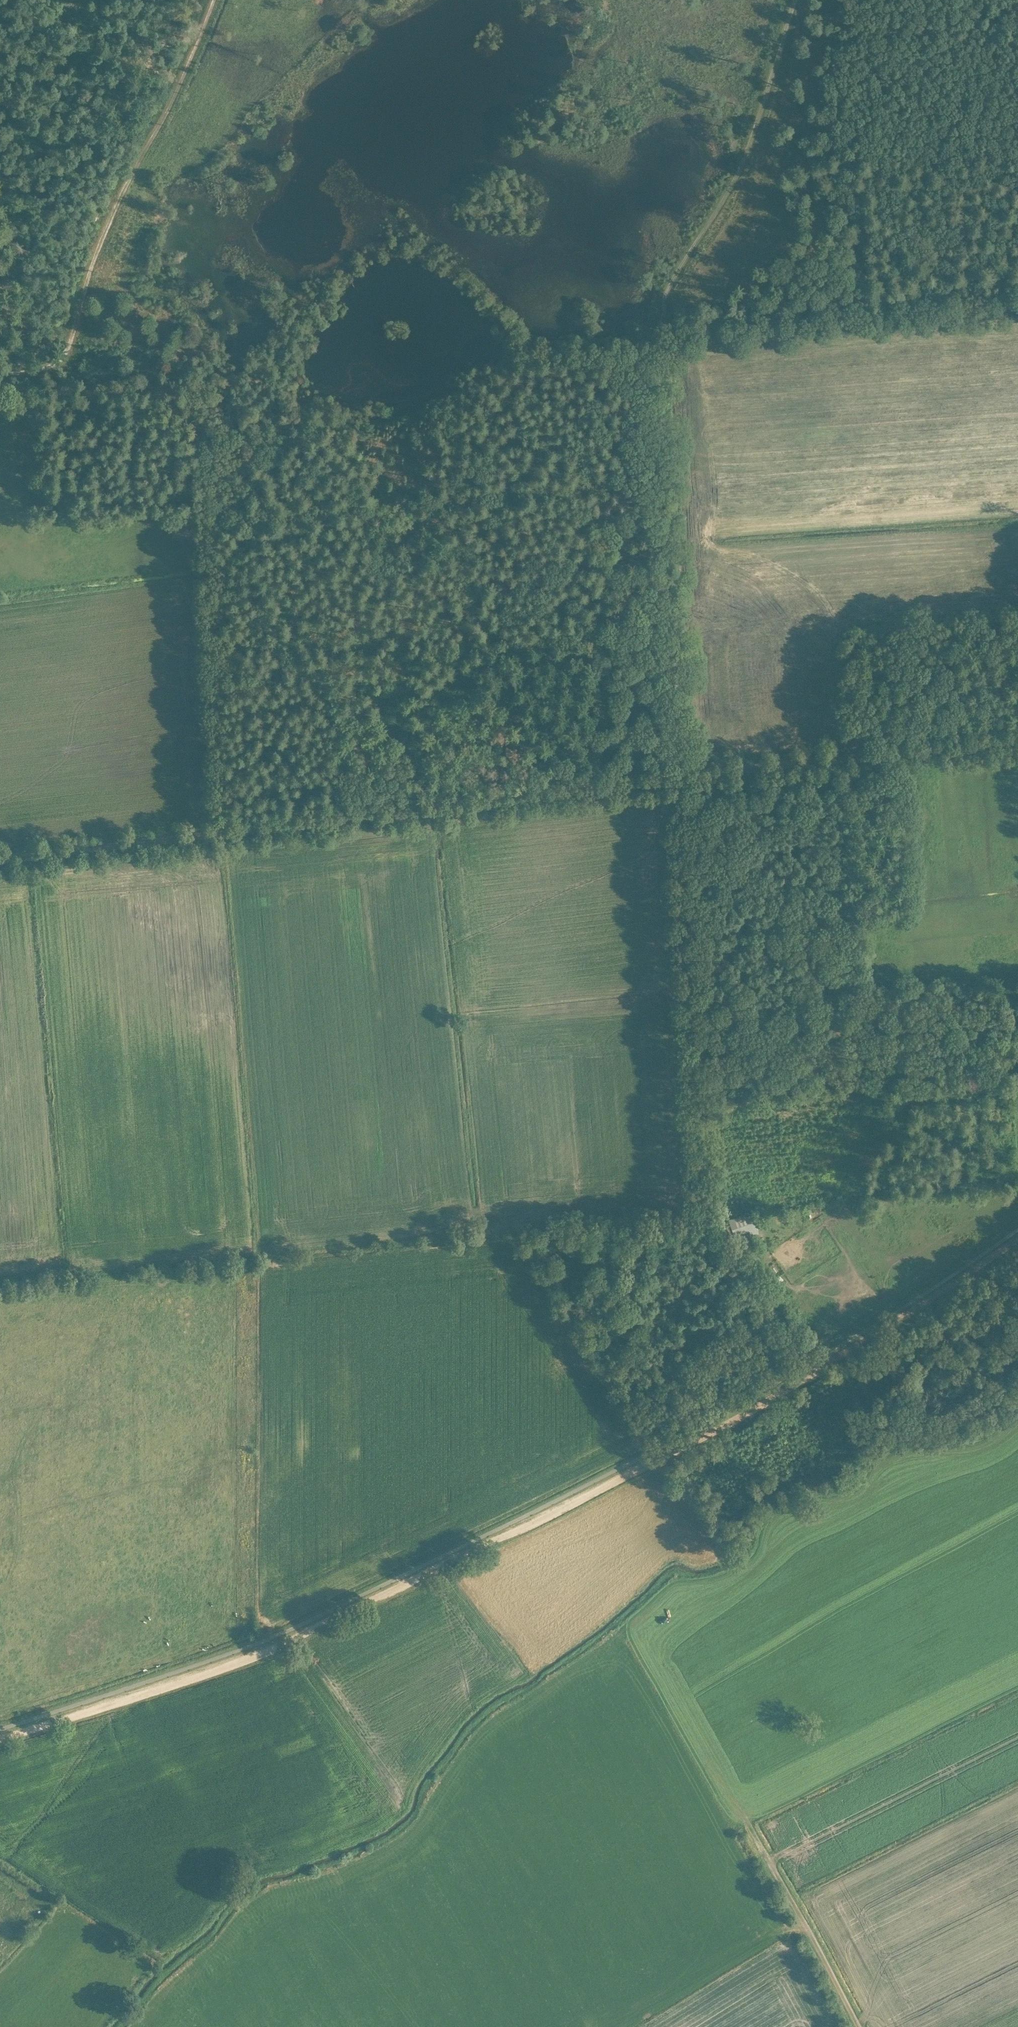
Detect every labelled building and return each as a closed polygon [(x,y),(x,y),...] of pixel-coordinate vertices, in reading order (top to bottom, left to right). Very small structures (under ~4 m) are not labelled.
[(727,1221),(724,1222),(732,1238),(757,1228),(752,1214),(746,1216),(745,1213),(735,1216),(736,1217),(726,1220),(727,1221)] [(567,1233),(551,1240),(554,1247),(570,1240),(567,1233)] [(408,1258),(420,1257),(419,1247),(406,1248),(408,1258)] [(582,1264),(575,1247),(564,1252),(571,1268),(582,1264)] [(771,1264),(777,1275),(784,1271),(777,1260),(771,1264)] [(683,1379),(680,1381),(685,1390),(689,1387),(683,1379)]
